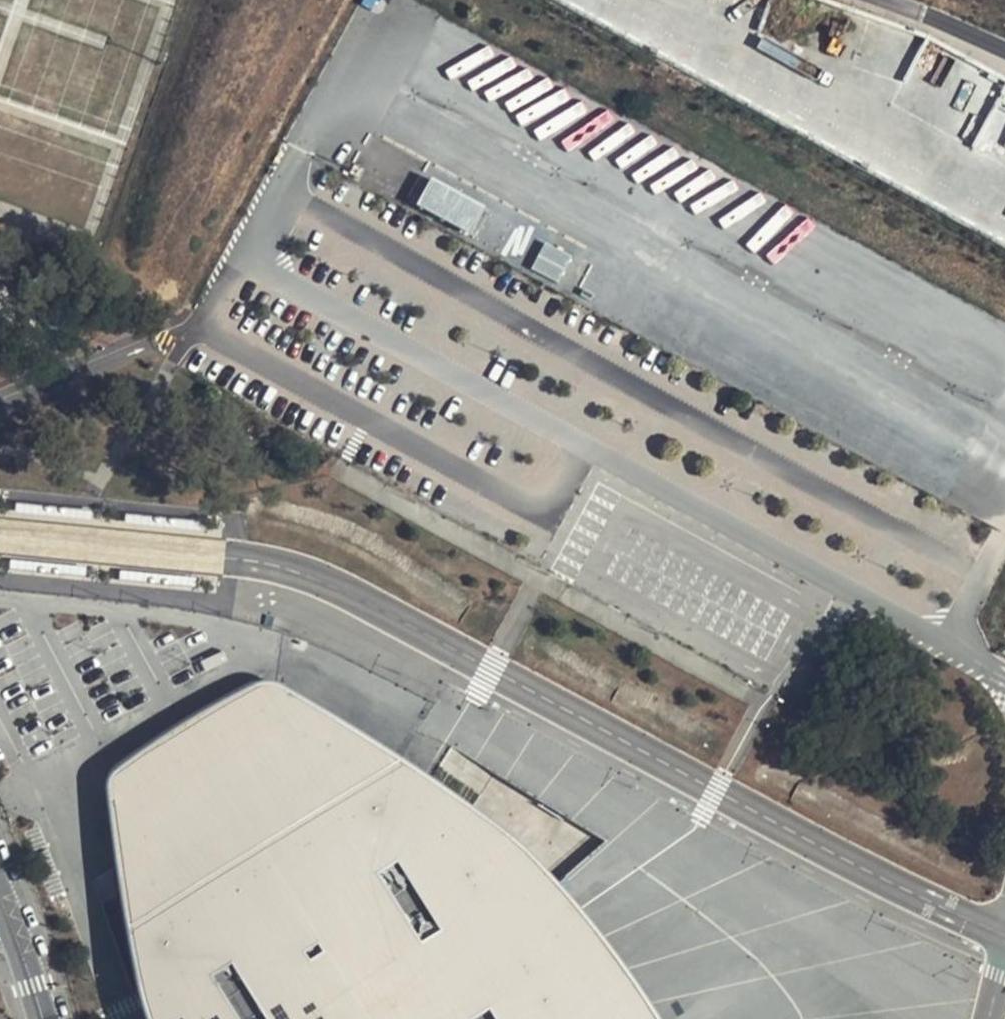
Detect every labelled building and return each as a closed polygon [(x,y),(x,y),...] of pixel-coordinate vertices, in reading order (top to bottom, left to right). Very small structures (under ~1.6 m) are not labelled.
[(428,178),(414,206),(500,247),(514,219),(428,178)] [(559,281),(570,253),(543,242),(532,270),(559,281)] [(272,690),(112,777),(128,940),(164,1018),(670,1018),(638,974),(559,861),(434,770),(272,690)]
